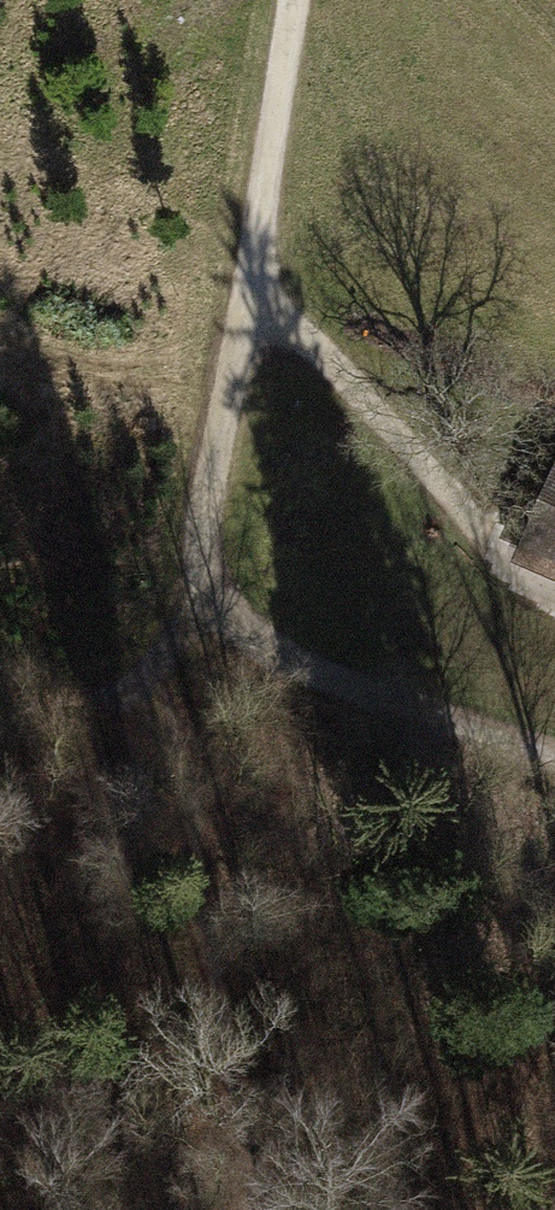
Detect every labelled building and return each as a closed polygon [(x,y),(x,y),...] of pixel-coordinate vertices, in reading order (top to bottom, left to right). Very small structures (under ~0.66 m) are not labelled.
[(517,564),(554,580),(554,477),(517,564)]
